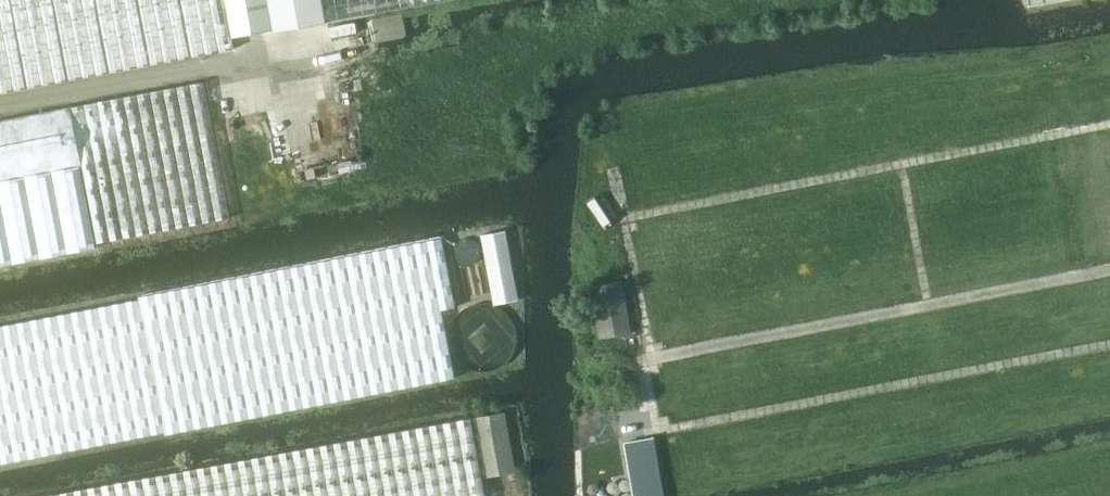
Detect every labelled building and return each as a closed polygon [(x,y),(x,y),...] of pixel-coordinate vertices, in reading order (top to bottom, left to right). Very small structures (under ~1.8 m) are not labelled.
[(78,78),(234,49),(231,37),(274,29),(442,0),(0,0),(0,93),(78,78)] [(377,42),(407,36),(403,16),(373,21),(377,42)] [(258,111),(275,108),(270,81),(252,84),(258,111)] [(71,106),(0,120),(0,266),(96,247),(96,245),(231,219),(204,82),(71,106)] [(494,305),(520,301),(507,231),(481,235),(494,305)] [(469,236),(462,237),(457,241),(454,247),(454,254),(458,260),(464,263),(470,264),(476,261),(481,256),(482,249),(480,243),(475,238),(469,236)] [(164,432),(165,434),(455,379),(441,311),(455,308),(441,239),(138,297),(139,299),(0,327),(0,464),(164,432)] [(600,339),(632,334),(622,281),(590,286),(600,339)] [(520,341),(519,341),(519,333),(517,328),(514,322),(509,316),(503,312),(498,310),(492,308),(484,308),(477,309),(472,311),(466,315),(462,319),(458,324),(455,330),(454,336),(453,341),(454,348),(456,354),(459,360),(463,364),(468,368),(474,371),(481,373),(486,374),(492,373),(499,371),(503,369),(509,365),(513,361),(516,355),(519,348),(520,341)] [(485,478),(517,473),(506,412),(473,418),(485,478)] [(471,418),(48,495),(485,495),(471,418)] [(655,437),(625,442),(632,482),(662,476),(655,437)]
